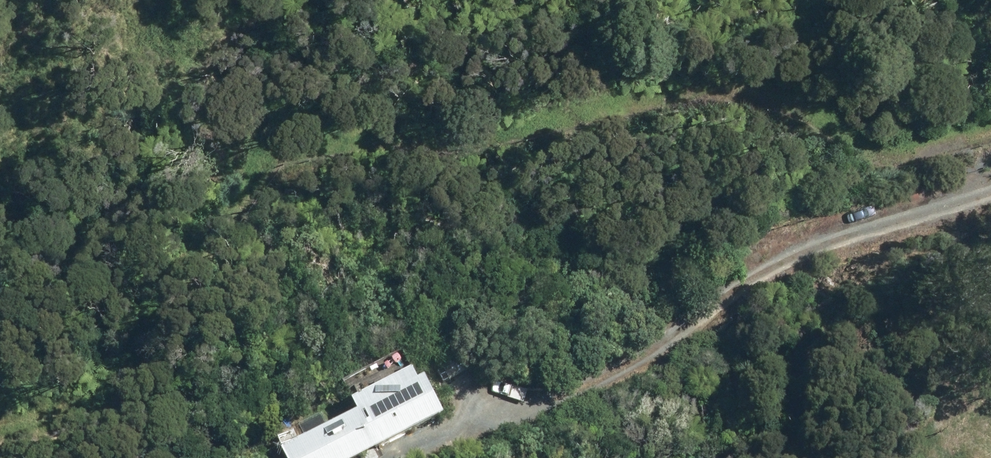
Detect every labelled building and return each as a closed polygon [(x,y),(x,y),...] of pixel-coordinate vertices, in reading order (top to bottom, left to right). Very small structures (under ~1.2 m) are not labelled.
[(438,415),(401,347),(336,382),(352,412),(275,454),(277,457),(358,457),(438,415)]
